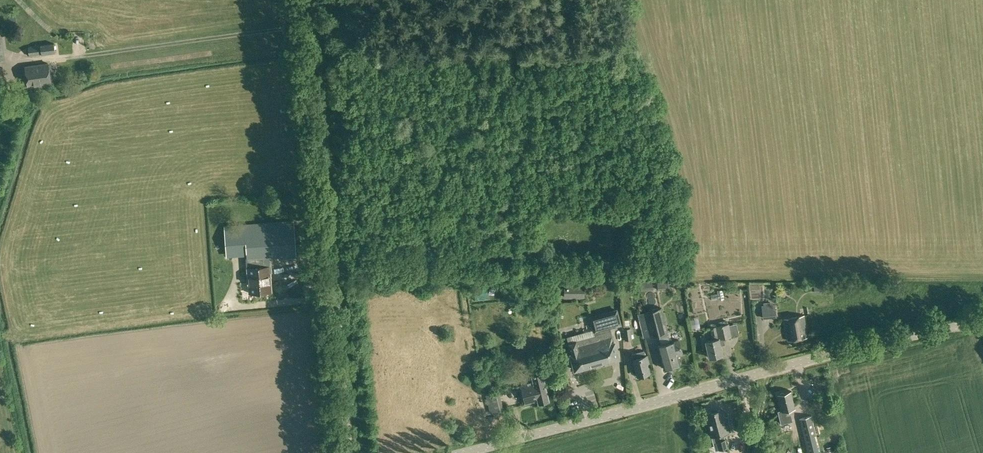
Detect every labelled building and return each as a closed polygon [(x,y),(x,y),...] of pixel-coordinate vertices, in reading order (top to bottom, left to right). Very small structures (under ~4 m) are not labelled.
[(29,56),(55,52),(54,43),(28,47),(29,56)] [(25,66),(28,87),(41,85),(41,87),(51,86),(48,63),(25,66)] [(226,226),(229,256),(247,254),(250,292),(266,291),(264,266),(269,265),(269,256),(296,254),(293,221),(226,226)] [(641,281),(641,284),(642,290),(653,288),(653,282),(652,279),(641,281)] [(814,283),(814,292),(826,292),(826,284),(814,283)] [(564,296),(586,296),(586,285),(564,285),(564,296)] [(731,318),(732,321),(746,319),(745,305),(733,307),(732,299),(711,301),(713,320),(731,318)] [(775,301),(764,302),(764,304),(761,305),(763,318),(776,316),(775,301)] [(658,335),(667,332),(668,332),(662,308),(646,312),(652,336),(658,335)] [(582,334),(590,365),(618,358),(610,327),(621,324),(617,310),(591,317),(595,331),(582,334)] [(699,315),(691,317),(694,330),(702,328),(699,315)] [(784,318),(788,340),(808,336),(804,315),(784,318)] [(648,320),(646,320),(642,321),(646,337),(649,337),(652,336),(649,325),(648,320)] [(719,338),(731,335),(728,323),(710,327),(713,339),(719,338)] [(625,339),(632,339),(631,327),(624,328),(625,339)] [(590,365),(582,334),(567,338),(571,353),(570,353),(575,370),(590,365)] [(719,338),(713,339),(706,340),(710,357),(722,354),(719,338)] [(670,343),(660,345),(658,346),(663,368),(680,363),(678,354),(682,353),(679,340),(674,341),(670,343)] [(632,354),(638,375),(649,372),(647,362),(649,361),(647,355),(645,355),(644,351),(632,354)] [(518,386),(522,405),(541,401),(542,403),(551,400),(544,373),(535,375),(537,384),(531,386),(530,383),(518,386)] [(490,375),(492,388),(500,387),(498,374),(490,375)] [(782,410),(779,411),(782,423),(792,421),(790,414),(793,413),(792,408),(795,407),(791,391),(778,395),(782,410)] [(488,395),(491,413),(503,410),(500,392),(488,395)] [(707,413),(712,436),(731,431),(728,416),(724,417),(723,409),(707,413)] [(801,419),(806,439),(816,436),(811,416),(801,419)] [(719,442),(722,450),(729,447),(727,440),(719,442)]
